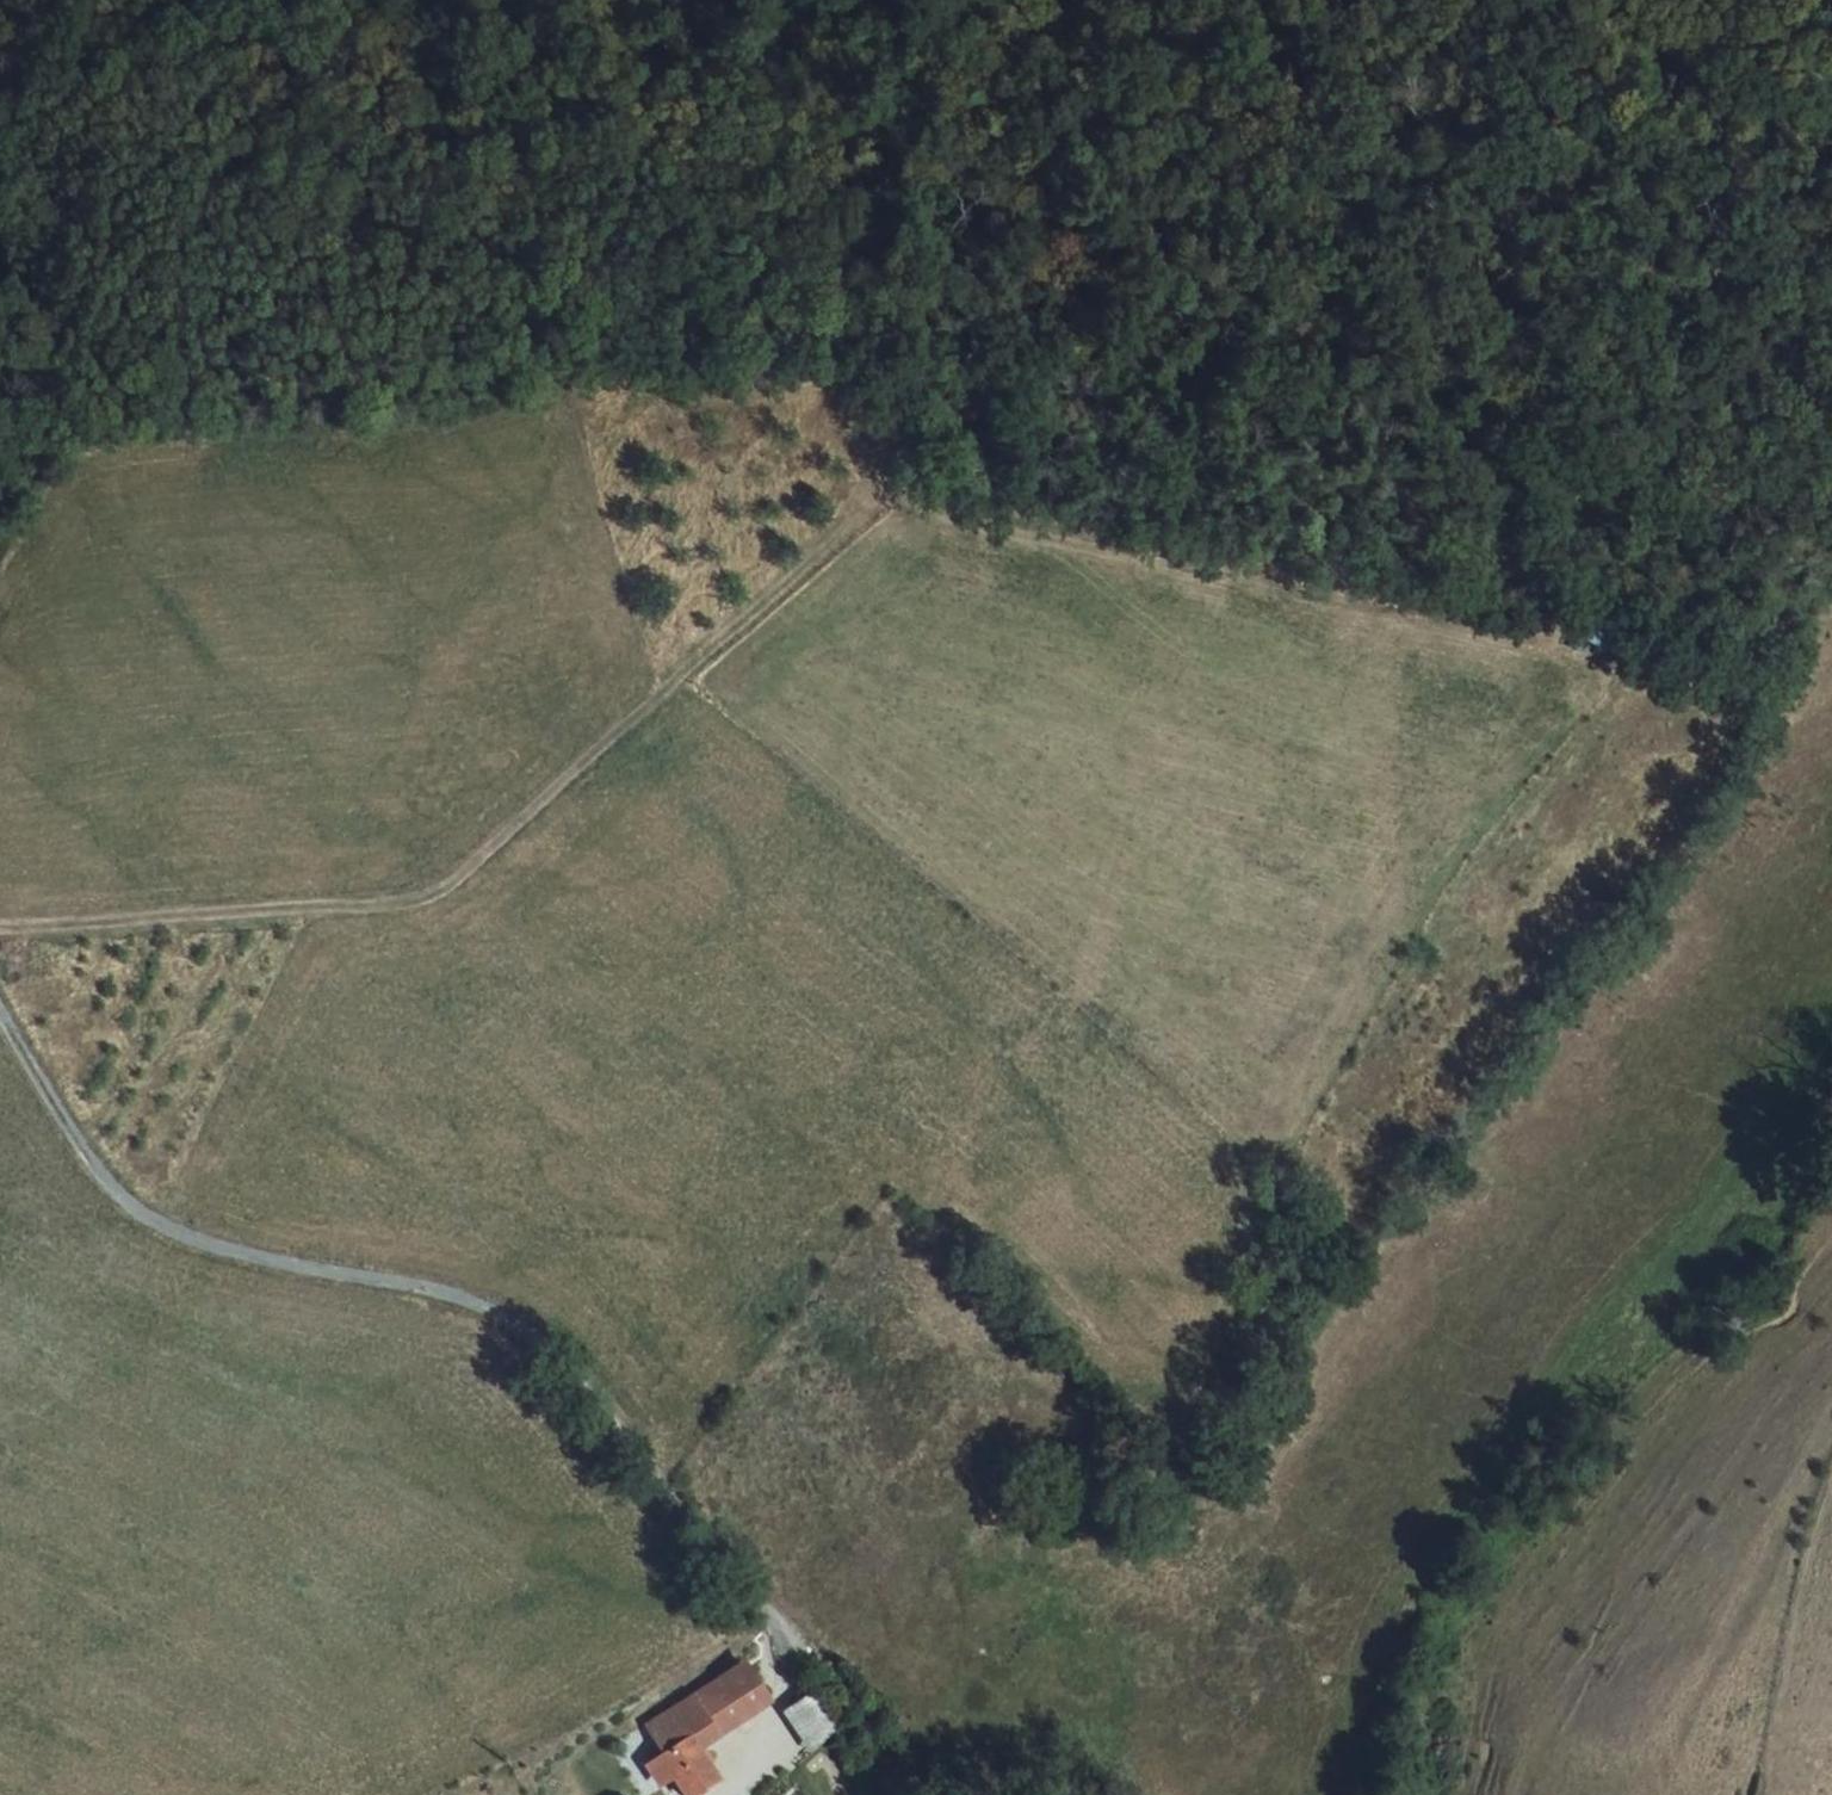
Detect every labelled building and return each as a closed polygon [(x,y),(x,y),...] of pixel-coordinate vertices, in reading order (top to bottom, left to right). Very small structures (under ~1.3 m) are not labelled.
[(755,1662),(689,1706),(715,1747),(783,1703),(755,1662)] [(825,1693),(793,1714),(819,1751),(851,1730),(825,1693)] [(696,1794),(731,1772),(715,1747),(689,1706),(657,1726),(671,1748),(654,1760),(669,1784),(683,1775),(696,1794)]
